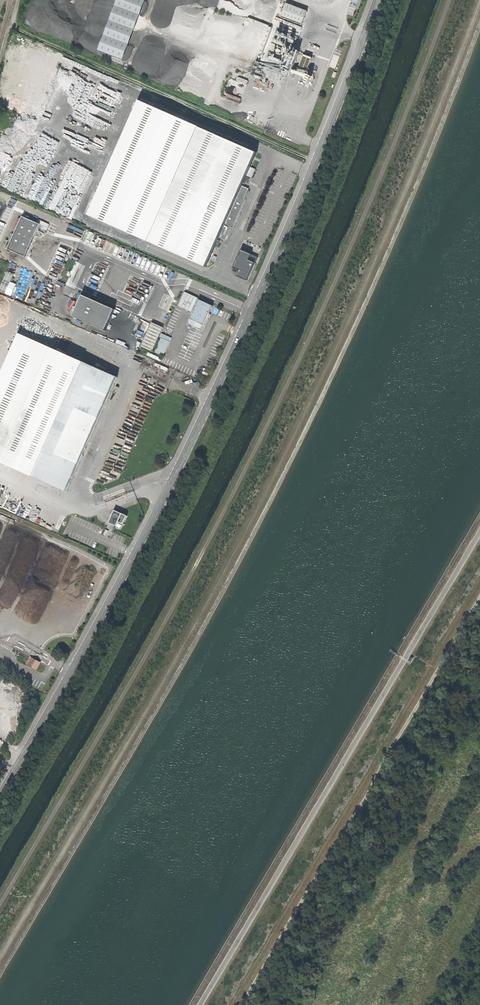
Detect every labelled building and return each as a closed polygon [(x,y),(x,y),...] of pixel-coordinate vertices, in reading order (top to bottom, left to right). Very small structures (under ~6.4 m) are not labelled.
[(150,0),(121,0),(104,51),(129,59),(150,0)] [(288,3),(283,17),(304,24),(309,10),(288,3)] [(148,240),(205,266),(218,236),(224,239),(230,225),(232,226),(244,198),(243,197),(246,191),(244,190),(246,186),(241,184),(256,151),(199,126),(148,240)] [(3,247),(24,256),(40,223),(36,222),(38,220),(34,218),(33,220),(22,215),(10,241),(7,239),(3,247)] [(244,250),(238,268),(243,270),(240,276),(251,280),(258,262),(252,260),(254,254),(244,250)] [(7,287),(13,273),(7,271),(2,285),(7,287)] [(87,295),(78,317),(111,330),(119,308),(87,295)] [(197,299),(187,322),(201,329),(206,317),(211,305),(197,299)] [(141,345),(151,350),(162,326),(151,322),(141,345)] [(30,475),(81,361),(18,332),(0,372),(0,461),(30,475)] [(154,351),(163,355),(169,340),(160,337),(154,351)] [(30,475),(65,490),(90,434),(116,376),(87,363),(89,360),(84,358),(82,361),(81,361),(30,475)] [(120,507),(122,513),(124,511),(125,513),(126,513),(127,516),(134,513),(130,503),(120,507)] [(114,525),(115,522),(119,524),(120,522),(121,523),(125,514),(113,509),(107,522),(114,525)] [(25,662),(33,667),(35,664),(37,661),(28,656),(25,662)]
